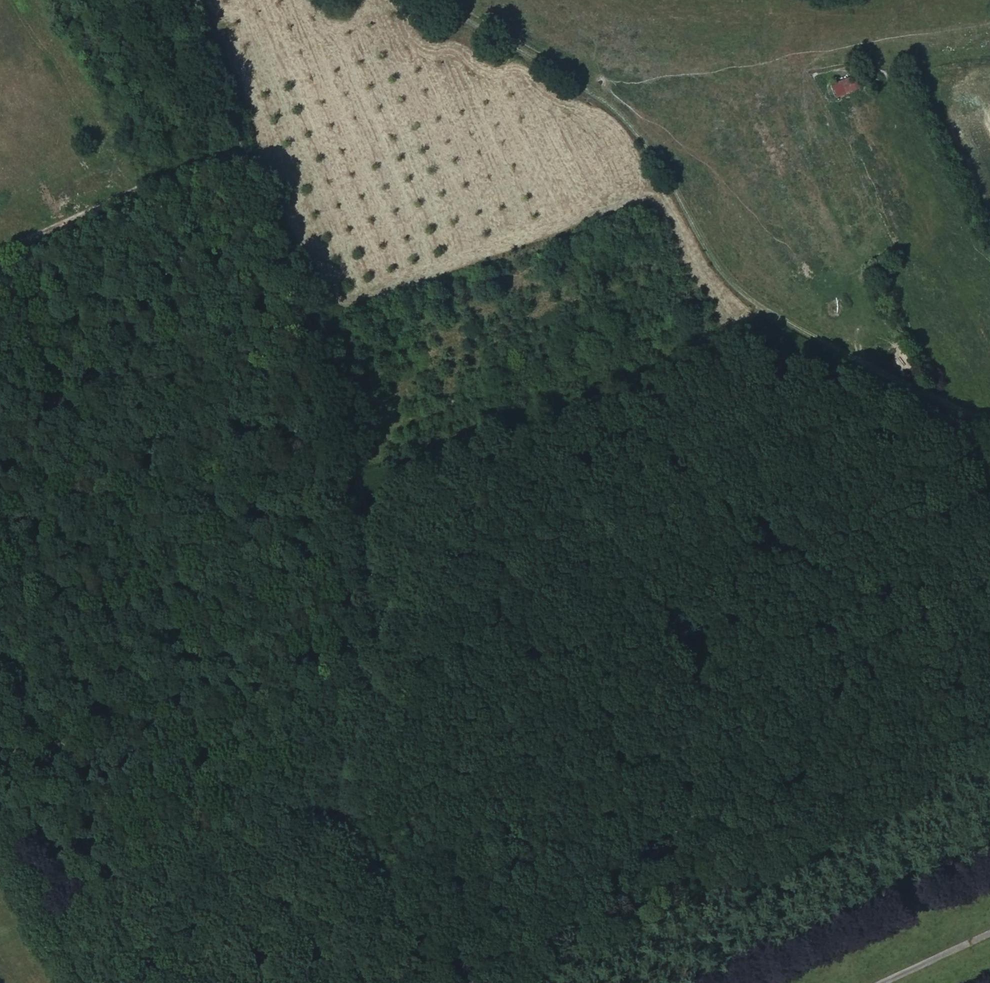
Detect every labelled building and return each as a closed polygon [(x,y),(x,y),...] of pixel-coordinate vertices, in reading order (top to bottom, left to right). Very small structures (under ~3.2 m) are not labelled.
[(831,84),(836,98),(861,89),(856,75),(831,84)]
